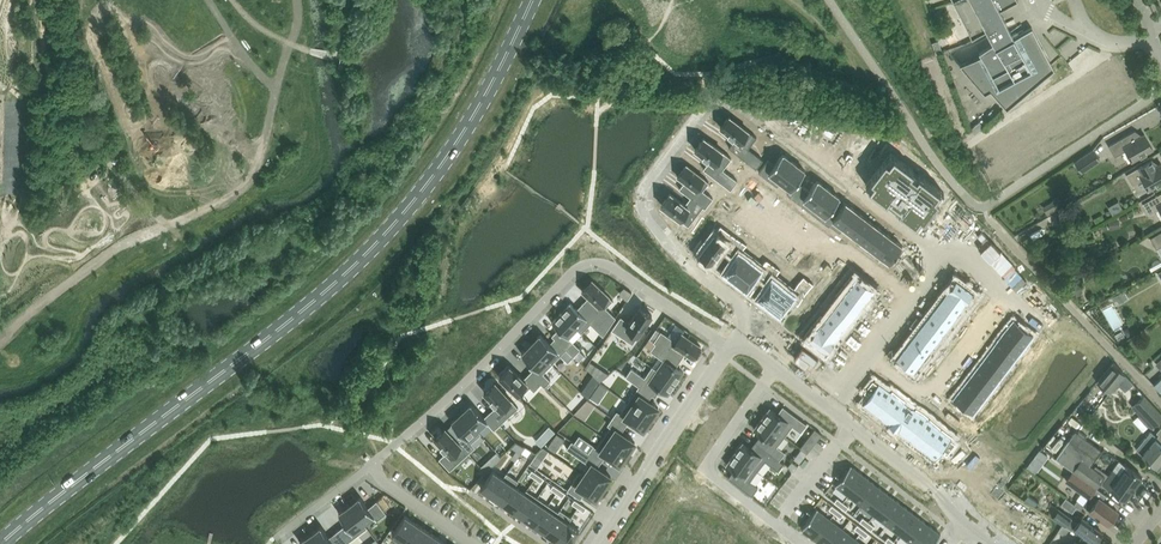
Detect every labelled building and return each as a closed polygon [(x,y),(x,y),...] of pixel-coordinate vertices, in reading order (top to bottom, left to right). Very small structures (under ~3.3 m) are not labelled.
[(1054,69),(1051,64),(1032,27),(1014,36),(1011,31),(1007,22),(1000,10),(1018,0),(954,0),(972,35),(987,27),(989,32),(992,37),(975,49),(978,55),(960,64),(985,93),(991,90),(1007,109),(1054,69)] [(937,40),(932,42),(936,53),(942,51),(938,40),(937,40)] [(729,115),(720,127),(735,139),(729,147),(756,168),(763,159),(748,147),(756,136),(729,115)] [(971,128),(970,129),(971,130),(974,134),(984,126),(979,121),(971,128)] [(1132,160),(1143,154),(1153,148),(1144,133),(1139,137),(1135,130),(1108,145),(1115,156),(1126,149),(1132,160)] [(704,137),(695,149),(710,160),(703,168),(731,189),(737,180),(723,169),(731,158),(704,137)] [(1093,148),(1074,161),(1081,172),(1100,159),(1093,148)] [(891,151),(866,184),(885,199),(886,200),(899,209),(898,209),(899,210),(900,210),(916,222),(918,224),(919,225),(920,224),(924,218),(939,199),(943,194),(944,192),(943,191),(941,190),(919,173),(916,176),(911,172),(914,169),(891,151)] [(768,159),(759,171),(777,185),(779,183),(778,182),(794,162),(782,153),(775,164),(768,159)] [(1159,184),(1160,182),(1160,162),(1155,166),(1152,159),(1126,174),(1132,185),(1143,179),(1149,190),(1159,184)] [(794,162),(778,182),(779,183),(788,190),(787,193),(794,198),(803,186),(797,181),(805,171),(794,162)] [(686,164),(677,176),(684,181),(679,188),(690,197),(691,196),(703,206),(705,207),(713,197),(703,190),(709,181),(686,164)] [(803,186),(794,198),(811,211),(828,188),(817,180),(809,190),(803,186)] [(828,188),(811,211),(829,225),(830,224),(829,223),(838,212),(832,207),(840,197),(828,188)] [(670,192),(661,204),(688,225),(703,206),(691,196),(690,197),(685,204),(670,192)] [(1143,203),(1149,214),(1159,208),(1160,211),(1160,192),(1143,203)] [(1047,214),(1058,208),(1053,200),(1042,207),(1047,214)] [(838,212),(829,223),(830,224),(840,231),(843,227),(843,226),(856,209),(845,202),(838,212)] [(1118,216),(1128,212),(1124,202),(1113,207),(1118,216)] [(1062,220),(1078,212),(1073,203),(1058,212),(1062,220)] [(856,209),(843,226),(843,227),(852,233),(865,216),(856,209)] [(865,216),(852,233),(861,240),(874,223),(865,216)] [(1118,218),(1108,220),(1109,227),(1119,225),(1118,218)] [(874,223),(861,240),(870,247),(883,230),(874,223)] [(720,225),(699,252),(711,261),(723,246),(730,252),(740,240),(720,225)] [(883,230),(870,247),(879,254),(892,237),(883,230)] [(1150,237),(1156,248),(1160,245),(1160,231),(1150,237)] [(892,237),(879,254),(889,262),(902,245),(892,237)] [(736,257),(725,272),(729,275),(727,276),(734,282),(753,257),(743,250),(747,245),(740,240),(730,252),(736,257)] [(801,240),(796,247),(800,250),(805,244),(801,240)] [(828,244),(825,248),(831,253),(834,249),(828,244)] [(812,247),(809,251),(815,256),(818,252),(812,247)] [(837,252),(834,256),(840,260),(843,257),(837,252)] [(753,257),(734,282),(741,287),(743,285),(746,288),(758,273),(764,278),(773,265),(767,260),(763,265),(753,257)] [(849,262),(845,265),(851,270),(854,267),(849,262)] [(827,263),(822,269),(826,272),(831,266),(827,263)] [(770,282),(758,297),(769,306),(787,283),(777,275),(780,271),(773,265),(764,278),(770,282)] [(854,267),(851,270),(857,275),(860,271),(854,267)] [(822,269),(817,275),(821,278),(826,272),(822,269)] [(843,269),(834,279),(851,293),(859,283),(843,269)] [(787,283),(769,306),(780,314),(791,299),(798,304),(813,284),(804,276),(794,289),(787,283)] [(834,279),(826,289),(842,303),(851,293),(834,279)] [(952,279),(945,288),(962,302),(969,292),(952,279)] [(592,280),(582,290),(588,296),(583,302),(609,327),(616,317),(606,307),(613,300),(592,280)] [(1071,294),(1083,291),(1081,283),(1069,285),(1071,294)] [(945,288),(937,298),(954,311),(962,302),(945,288)] [(812,289),(807,295),(811,298),(816,292),(812,289)] [(826,289),(818,299),(834,313),(842,303),(826,289)] [(1128,297),(1124,290),(1112,297),(1114,301),(1117,299),(1119,302),(1128,297)] [(807,295),(802,301),(806,304),(811,298),(807,295)] [(937,298),(930,307),(946,321),(954,311),(937,298)] [(818,299),(809,309),(826,323),(834,313),(818,299)] [(570,302),(561,312),(577,328),(581,332),(590,323),(603,334),(603,335),(609,327),(583,302),(577,309),(570,302)] [(621,316),(612,329),(632,343),(652,314),(640,306),(629,321),(621,316)] [(793,306),(788,312),(792,315),(797,309),(793,306)] [(930,307),(922,317),(939,330),(946,321),(930,307)] [(809,309),(801,319),(817,333),(826,323),(809,309)] [(986,311),(981,317),(985,320),(990,314),(986,311)] [(561,312),(552,322),(558,328),(552,335),(555,337),(566,348),(573,355),(579,350),(580,348),(569,337),(577,328),(561,312)] [(788,312),(783,318),(787,321),(792,315),(788,312)] [(922,317),(914,326),(931,340),(939,330),(922,317)] [(981,317),(976,323),(980,326),(985,320),(981,317)] [(801,319),(792,329),(809,343),(817,333),(801,319)] [(992,319),(987,325),(991,328),(996,322),(992,319)] [(1010,321),(1000,334),(1020,350),(1030,337),(1010,321)] [(987,325),(983,331),(987,334),(991,328),(987,325)] [(914,326),(907,336),(924,349),(931,340),(914,326)] [(661,330),(654,341),(656,342),(681,358),(685,352),(693,357),(701,345),(682,332),(676,340),(661,330)] [(971,330),(966,336),(970,339),(975,333),(971,330)] [(540,334),(531,343),(552,363),(566,348),(555,337),(550,343),(540,334)] [(1000,334),(990,347),(1010,363),(1020,350),(1000,334)] [(907,336),(899,345),(916,358),(924,349),(907,336)] [(966,336),(961,342),(965,345),(970,339),(966,336)] [(656,342),(651,349),(664,359),(657,368),(657,369),(675,382),(683,371),(676,366),(681,358),(656,342)] [(531,343),(522,353),(535,366),(530,372),(541,382),(541,383),(544,386),(551,380),(543,372),(552,363),(531,343)] [(899,345),(892,355),(908,368),(916,358),(899,345)] [(971,346),(967,352),(971,355),(975,349),(971,346)] [(990,347),(980,360),(1000,376),(1010,363),(990,347)] [(955,349),(951,355),(955,358),(959,352),(955,349)] [(579,350),(573,355),(579,360),(584,355),(579,350)] [(967,352),(962,358),(966,361),(971,355),(967,352)] [(951,355),(946,361),(950,364),(955,358),(951,355)] [(891,357),(884,366),(891,371),(892,369),(903,377),(905,374),(907,370),(891,357)] [(586,366),(591,372),(596,365),(590,360),(586,366)] [(980,360),(969,372),(990,388),(1000,376),(980,360)] [(1109,365),(1096,380),(1097,381),(1110,392),(1126,373),(1113,361),(1109,365)] [(631,367),(626,375),(639,384),(652,393),(655,396),(660,388),(668,393),(675,382),(657,369),(657,368),(652,365),(645,376),(631,367)] [(510,366),(499,376),(520,396),(530,386),(534,390),(541,383),(541,382),(530,372),(523,379),(510,366)] [(941,368),(936,374),(940,377),(945,371),(941,368)] [(954,369),(949,375),(953,378),(958,372),(954,369)] [(908,370),(907,370),(905,374),(910,378),(913,375),(908,370)] [(969,372),(959,385),(979,401),(990,388),(969,372)] [(936,374),(932,380),(936,383),(940,377),(936,374)] [(949,375),(944,381),(948,384),(953,378),(949,375)] [(495,381),(484,391),(497,405),(490,412),(500,423),(518,407),(495,381)] [(867,394),(860,404),(873,413),(889,391),(876,382),(874,384),(870,381),(863,391),(865,392),(867,394)] [(923,383),(920,387),(926,392),(929,388),(923,383)] [(639,384),(627,402),(651,418),(658,407),(648,399),(652,393),(639,384)] [(959,385),(949,398),(969,414),(979,401),(959,385)] [(929,388),(926,392),(931,396),(935,392),(929,388)] [(601,397),(593,391),(590,395),(598,401),(601,397)] [(889,391),(873,413),(885,422),(901,400),(889,391)] [(1134,402),(1155,424),(1160,418),(1160,414),(1142,394),(1134,402)] [(941,396),(937,400),(943,405),(946,401),(941,396)] [(901,400),(885,422),(897,430),(913,409),(901,400)] [(617,410),(612,417),(625,426),(629,419),(643,429),(651,418),(627,402),(620,412),(617,410)] [(471,403),(461,412),(479,431),(488,423),(494,429),(500,423),(490,412),(484,417),(471,403)] [(770,407),(762,417),(785,435),(792,425),(801,431),(807,423),(783,405),(777,412),(770,407)] [(913,409),(897,430),(910,439),(925,418),(913,409)] [(461,412),(451,421),(464,435),(458,441),(468,452),(475,446),(471,442),(481,433),(479,431),(461,412)] [(964,413),(961,417),(967,421),(970,417),(964,413)] [(611,426),(603,436),(629,454),(634,447),(632,445),(635,441),(621,432),(625,426),(612,417),(607,424),(611,426)] [(762,417),(754,428),(761,434),(755,441),(779,459),(785,451),(777,445),(785,435),(762,417)] [(925,418),(910,439),(922,448),(937,427),(925,418)] [(535,440),(541,446),(555,431),(549,425),(535,440)] [(1136,448),(1142,454),(1149,460),(1150,460),(1157,465),(1160,460),(1160,426),(1156,431),(1159,433),(1157,436),(1150,431),(1136,448)] [(445,427),(434,437),(447,451),(439,458),(450,469),(468,452),(458,441),(445,427)] [(937,427),(922,448),(934,457),(941,448),(944,450),(946,451),(953,441),(949,438),(950,436),(937,427)] [(1101,479),(1103,481),(1102,482),(1105,484),(1126,499),(1142,476),(1133,469),(1121,461),(1118,459),(1108,474),(1096,465),(1094,467),(1089,464),(1094,457),(1100,449),(1075,430),(1069,438),(1056,457),(1074,470),(1095,486),(1101,479)] [(517,435),(515,439),(520,444),(523,440),(517,435)] [(593,444),(588,451),(601,460),(606,454),(619,464),(622,460),(624,461),(629,454),(603,436),(596,447),(593,444)] [(523,440),(520,444),(526,448),(529,444),(523,440)] [(572,440),(567,448),(589,463),(582,472),(582,473),(603,487),(611,476),(597,467),(601,460),(588,451),(572,440)] [(805,440),(800,447),(807,452),(812,446),(805,440)] [(743,442),(735,453),(758,470),(765,460),(778,470),(783,463),(779,459),(755,441),(750,447),(743,442)] [(557,448),(550,443),(547,446),(555,452),(557,448)] [(539,450),(545,455),(548,450),(543,447),(539,450)] [(1048,455),(1040,449),(1027,466),(1035,472),(1048,455)] [(496,451),(480,465),(486,472),(500,456),(496,451)] [(735,453),(727,463),(734,469),(728,476),(752,494),(758,486),(750,480),(758,470),(735,453)] [(793,470),(797,465),(792,460),(788,465),(793,470)] [(851,464),(836,485),(848,494),(864,474),(851,464)] [(532,469),(529,473),(535,477),(538,473),(532,469)] [(493,470),(481,487),(492,495),(504,477),(493,470)] [(580,470),(567,489),(580,498),(585,491),(596,498),(603,487),(582,473),(582,472),(580,470)] [(1106,494),(1095,486),(1074,470),(1066,480),(1089,497),(1083,504),(1077,499),(1074,503),(1074,504),(1076,506),(1081,509),(1083,505),(1097,515),(1097,516),(1098,518),(1099,516),(1108,523),(1118,510),(1108,504),(1102,499),(1106,494)] [(504,477),(492,495),(502,502),(515,484),(515,485),(518,480),(507,472),(504,477)] [(538,473),(535,477),(541,482),(544,477),(538,473)] [(864,474),(848,494),(861,504),(877,484),(864,474)] [(515,484),(502,502),(513,509),(525,492),(525,491),(515,485),(515,484)] [(553,484),(551,488),(556,492),(559,488),(553,484)] [(877,484),(861,504),(874,514),(889,494),(877,484)] [(559,488),(556,492),(562,496),(565,492),(559,488)] [(525,492),(513,509),(524,517),(538,497),(526,489),(525,491),(525,492)] [(889,494),(874,514),(887,524),(902,504),(889,494)] [(1039,501),(1028,494),(1025,499),(1035,506),(1039,501)] [(360,496),(349,504),(365,525),(365,524),(375,517),(377,519),(386,512),(377,500),(368,506),(360,496)] [(538,497),(524,517),(534,524),(548,504),(538,497)] [(837,497),(834,501),(840,505),(843,501),(837,497)] [(1074,504),(1074,503),(1065,497),(1061,503),(1072,511),(1076,506),(1074,504)] [(575,499),(572,503),(578,507),(580,503),(575,499)] [(843,501),(840,505),(846,510),(849,506),(843,501)] [(580,503),(578,507),(584,511),(587,507),(580,503)] [(346,522),(338,529),(347,541),(367,526),(365,524),(365,525),(349,504),(339,512),(346,522)] [(548,504),(534,524),(545,531),(559,511),(558,511),(548,504)] [(832,504),(829,508),(835,512),(838,508),(832,504)] [(902,504),(887,524),(899,533),(915,513),(902,504)] [(1092,525),(1085,519),(1081,516),(1077,522),(1058,507),(1052,516),(1062,523),(1063,523),(1069,528),(1072,530),(1074,528),(1094,543),(1102,532),(1092,525)] [(817,508),(801,528),(814,538),(830,518),(817,508)] [(838,508),(835,512),(840,517),(843,513),(838,508)] [(559,511),(545,531),(556,539),(568,521),(572,517),(560,509),(558,511),(559,511)] [(915,513),(899,533),(912,543),(927,523),(915,513)] [(405,514),(392,533),(403,541),(416,522),(405,514)] [(863,517),(860,520),(865,525),(868,521),(863,517)] [(814,538),(822,543),(830,543),(843,528),(830,518),(814,538)] [(556,539),(563,543),(569,543),(579,529),(568,521),(556,539)] [(868,521),(865,525),(871,529),(874,525),(868,521)] [(403,541),(408,543),(417,543),(427,529),(416,522),(403,541)] [(857,523),(854,527),(860,532),(863,528),(857,523)] [(912,543),(913,543),(932,543),(940,533),(927,523),(912,543)] [(1062,523),(1058,531),(1062,534),(1067,532),(1069,528),(1063,523),(1062,523)] [(311,533),(319,543),(334,543),(344,543),(347,541),(338,529),(329,535),(321,525),(311,533)] [(830,543),(851,543),(856,538),(843,528),(830,543)] [(863,528),(860,532),(866,536),(869,532),(863,528)] [(417,543),(432,543),(438,537),(427,529),(417,543)] [(311,533),(300,541),(302,543),(319,543),(311,533)]
